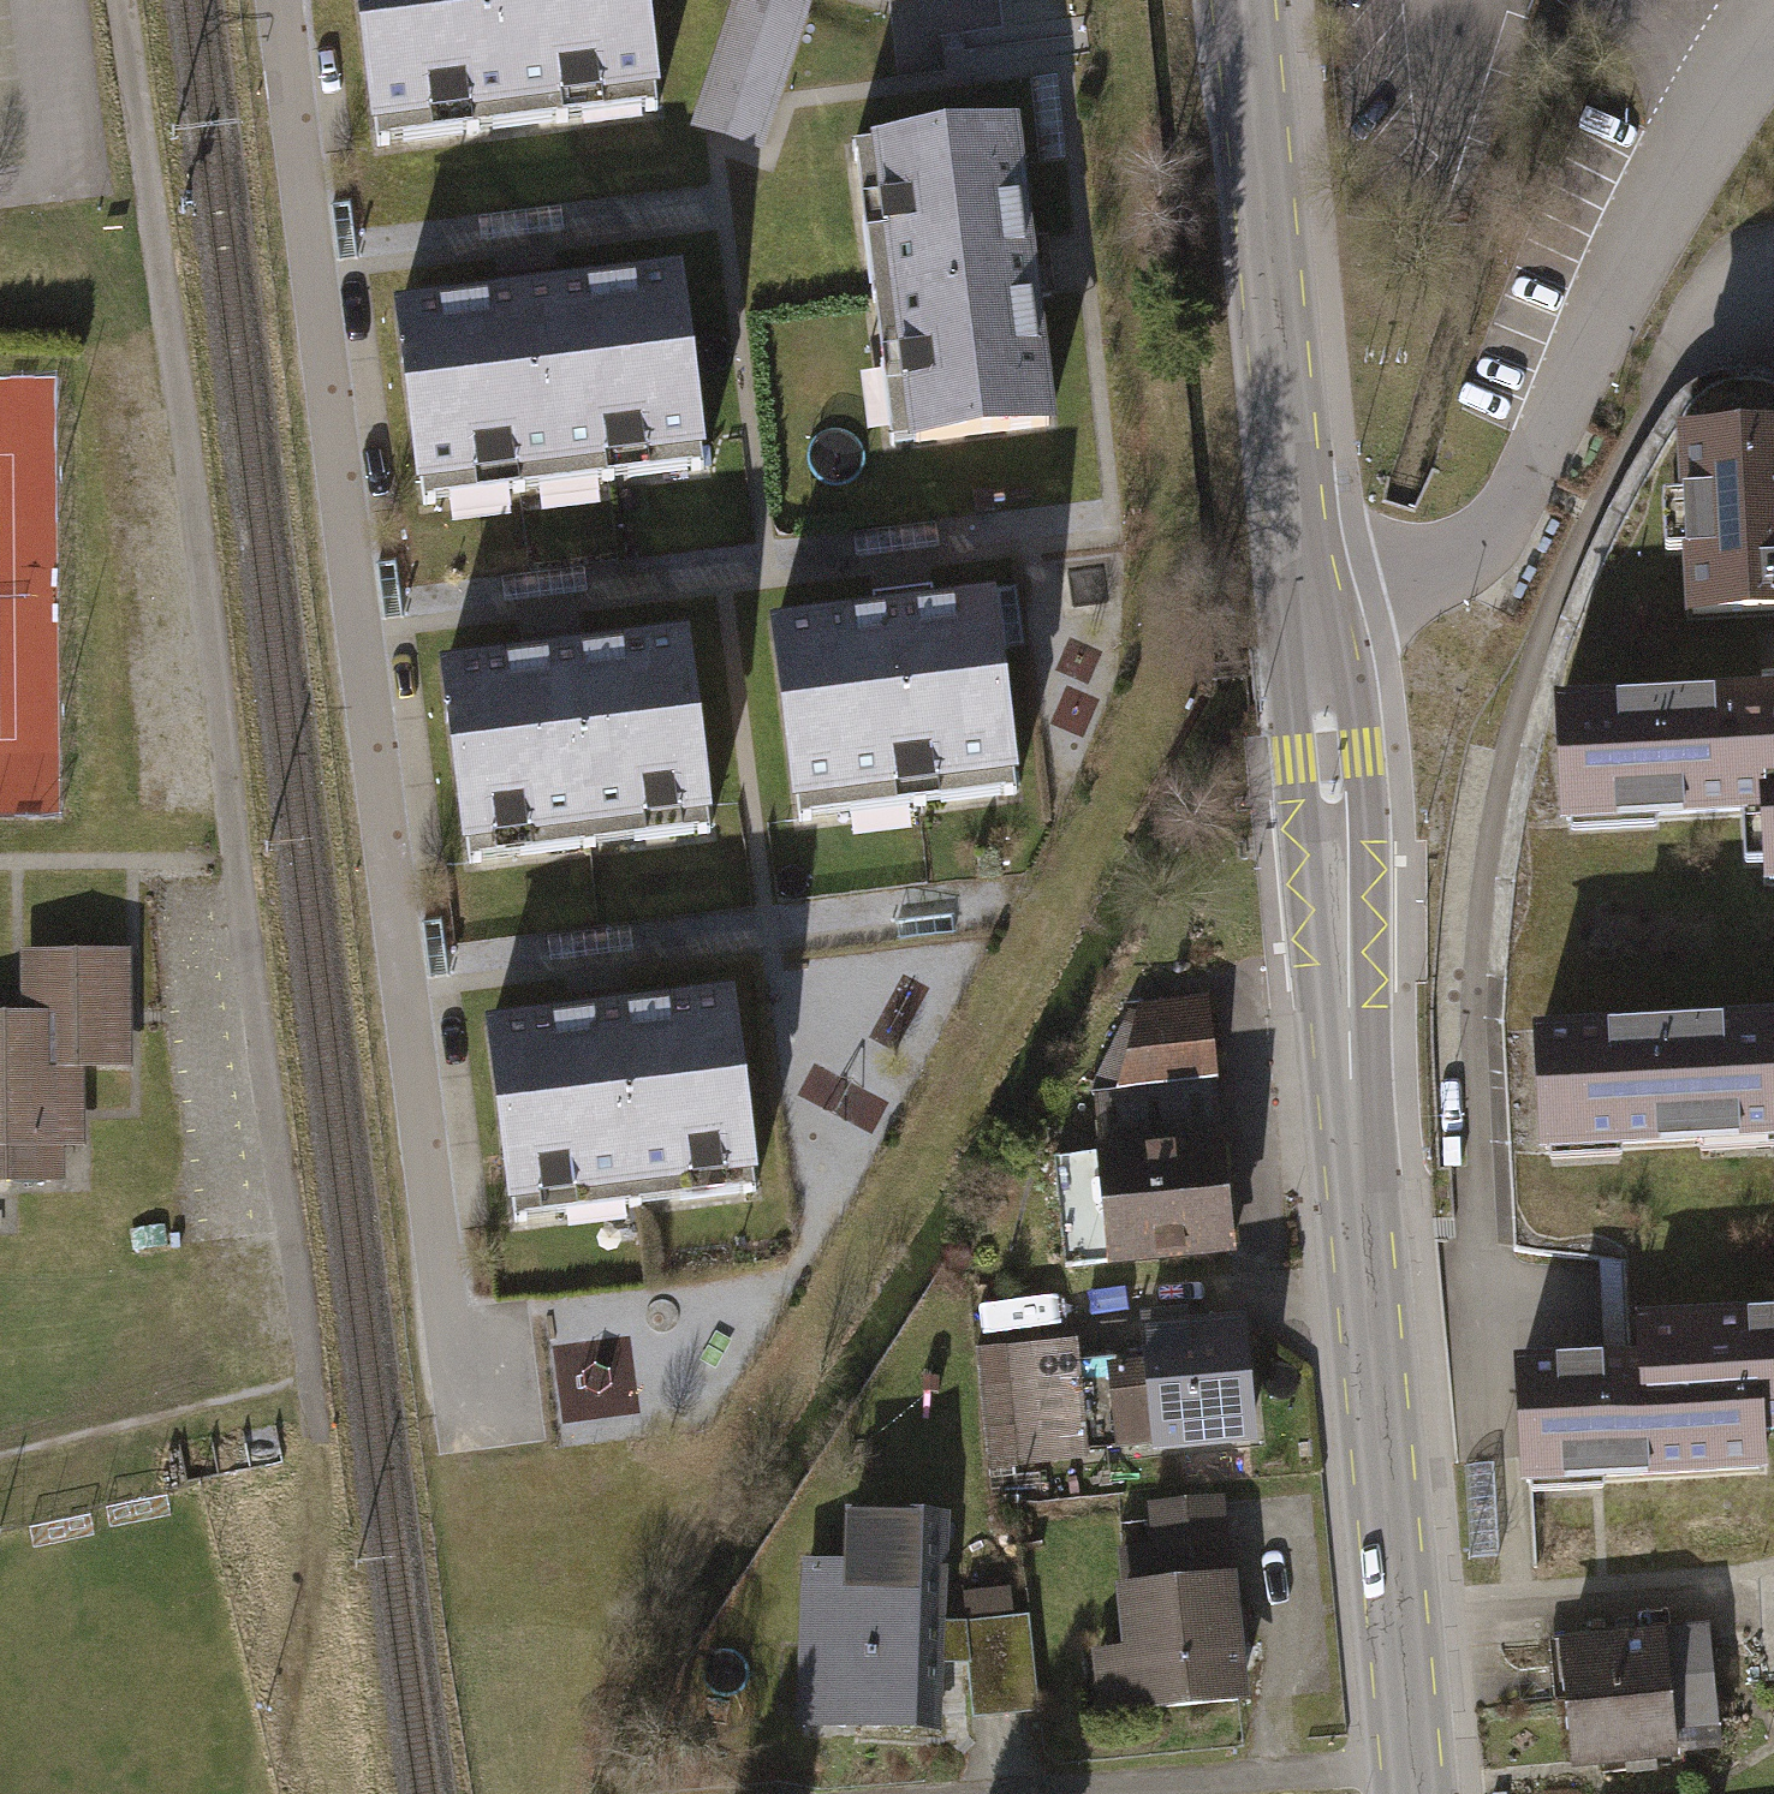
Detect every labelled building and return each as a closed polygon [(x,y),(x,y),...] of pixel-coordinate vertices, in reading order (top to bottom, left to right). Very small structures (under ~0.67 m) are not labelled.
[(374,140),(667,103),(654,0),(357,0),(374,140)] [(694,130),(757,150),(806,0),(736,0),(694,130)] [(1021,145),(850,166),(887,464),(1058,443),(1037,275),(1021,145)] [(560,203),(479,216),(483,244),(565,231),(560,203)] [(529,302),(399,318),(423,514),(707,478),(683,283),(529,302)] [(1664,415),(1674,604),(1773,599),(1773,409),(1664,415)] [(937,520),(856,532),(860,560),(942,548),(937,520)] [(583,565),(503,577),(507,605),(587,593),(583,565)] [(906,617),(774,634),(798,818),(1026,787),(1002,604),(906,617)] [(558,659),(443,673),(467,860),(715,829),(692,642),(558,659)] [(1533,687),(1540,811),(1745,800),(1749,874),(1773,873),(1773,674),(1533,687)] [(633,925),(551,936),(555,964),(636,953),(633,925)] [(27,947),(26,1019),(0,1019),(0,1180),(88,1181),(89,1082),(142,1082),(143,948),(27,947)] [(1208,990),(1138,1000),(1136,1006),(1117,1083),(1216,1073),(1208,990)] [(600,1017),(491,1032),(517,1224),(768,1190),(742,998),(600,1017)] [(1117,1083),(1136,1006),(1127,1005),(1091,1086),(1094,1135),(1221,1121),(1216,1073),(1117,1083)] [(1517,1020),(1524,1144),(1766,1130),(1769,1178),(1773,1177),(1773,1006),(1517,1020)] [(1095,1146),(1050,1151),(1062,1263),(1234,1244),(1221,1121),(1094,1135),(1095,1146)] [(1189,1300),(1139,1306),(1147,1383),(1109,1387),(1115,1447),(1259,1431),(1246,1307),(1190,1313),(1189,1300)] [(1621,1312),(1623,1348),(1501,1354),(1507,1479),(1756,1467),(1754,1428),(1773,1427),(1773,1305),(1621,1312)] [(1076,1336),(975,1348),(989,1464),(1089,1452),(1076,1336)] [(1492,1462),(1465,1464),(1471,1553),(1497,1552),(1492,1462)] [(1124,1593),(1116,1594),(1122,1653),(1090,1656),(1097,1724),(1244,1709),(1224,1502),(1149,1509),(1153,1550),(1120,1553),(1124,1593)] [(943,1506),(853,1504),(852,1556),(803,1555),(800,1721),(940,1723),(943,1506)] [(961,1588),(964,1618),(1014,1613),(1011,1583),(961,1588)] [(964,1618),(973,1711),(1036,1706),(1027,1612),(1014,1613),(964,1618)] [(1703,1620),(1547,1636),(1560,1766),(1671,1754),(1668,1725),(1713,1721),(1703,1620)]
